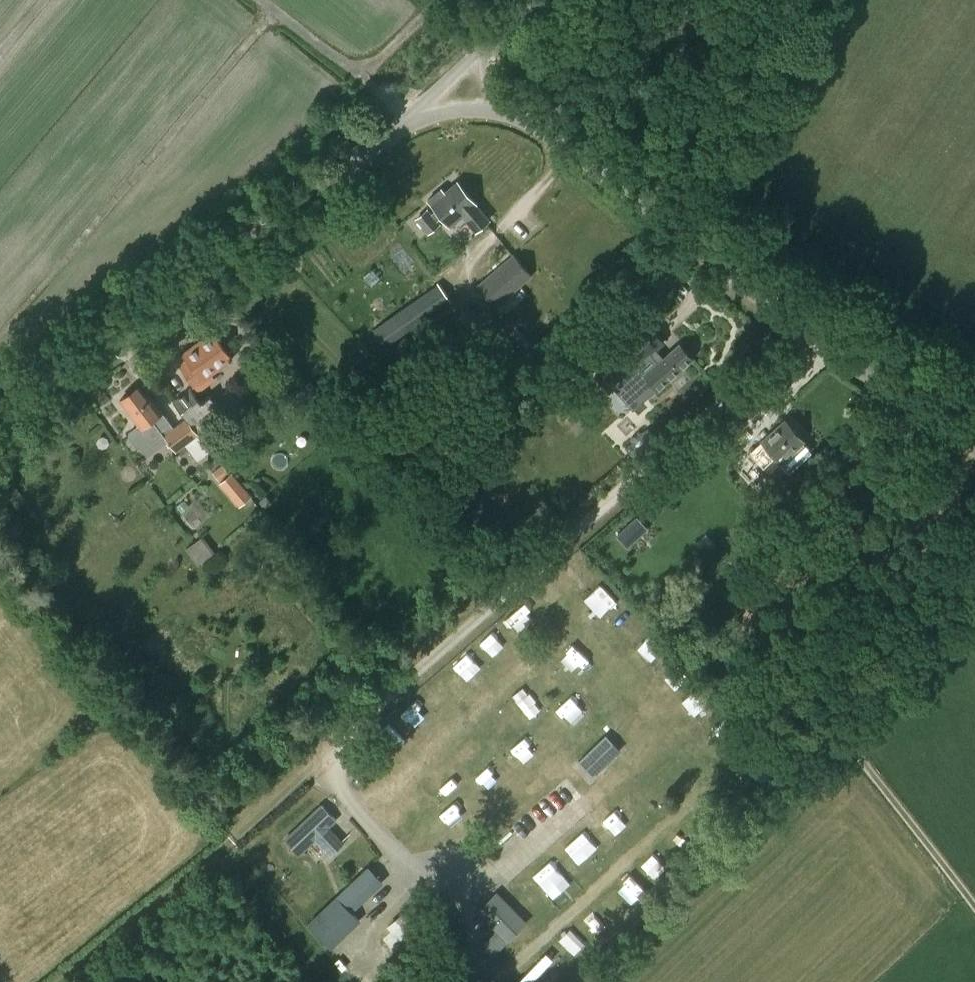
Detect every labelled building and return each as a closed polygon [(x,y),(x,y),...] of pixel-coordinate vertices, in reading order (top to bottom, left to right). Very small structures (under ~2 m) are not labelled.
[(428,209),(416,219),(428,232),(439,222),(437,220),(442,215),(450,225),(462,214),(476,230),(489,219),(475,203),(476,203),(458,181),(445,192),(441,188),(428,199),(437,209),(432,214),(428,209)] [(495,306),(531,275),(514,254),(477,285),(495,306)] [(394,313),(392,314),(404,332),(451,301),(438,282),(394,313)] [(522,367),(469,305),(451,321),(466,338),(470,335),(508,379),(522,367)] [(657,389),(692,358),(679,344),(663,357),(657,350),(673,336),(664,325),(628,357),(638,368),(643,364),(649,370),(644,374),(657,389)] [(199,390),(214,378),(210,372),(231,357),(212,331),(183,351),(191,362),(183,368),(199,390)] [(566,407),(589,431),(636,387),(614,363),(566,407)] [(273,389),(289,387),(287,374),(271,376),(273,389)] [(141,383),(120,399),(138,424),(129,431),(129,435),(136,445),(140,446),(160,431),(163,435),(164,435),(180,456),(189,448),(197,459),(210,449),(196,431),(186,417),(174,427),(162,411),(163,410),(141,383)] [(189,387),(173,400),(186,417),(196,431),(223,410),(210,394),(200,402),(189,387)] [(735,416),(727,423),(735,432),(743,425),(735,416)] [(781,462),(804,440),(784,419),(760,441),(750,451),(760,461),(770,451),(781,462)] [(219,480),(228,472),(222,464),(212,471),(219,480)] [(421,471),(408,481),(416,491),(429,481),(421,471)] [(239,506),(251,495),(232,472),(219,483),(239,506)] [(266,496),(260,501),(266,507),(271,502),(266,496)] [(184,499),(177,505),(182,512),(189,505),(184,499)] [(633,519),(617,534),(628,546),(644,531),(633,519)] [(705,533),(695,542),(704,552),(715,543),(705,533)] [(206,558),(215,551),(202,535),(194,542),(206,558)] [(621,752),(607,738),(605,736),(575,764),(579,768),(586,775),(591,781),(595,777),(614,759),(618,755),(621,752)] [(332,830),(330,829),(338,821),(323,804),(284,839),(298,854),(302,850),(315,838),(331,855),(343,843),(341,841),(332,830)] [(359,920),(352,913),(351,911),(380,883),(367,869),(344,890),(309,924),(330,947),(344,934),(359,920)] [(424,893),(388,925),(406,944),(429,922),(420,912),(432,902),(424,893)] [(497,893),(479,911),(508,939),(525,922),(497,893)] [(462,920),(455,917),(446,938),(452,940),(454,941),(462,920)] [(494,955),(506,943),(496,933),(484,945),(494,955)] [(346,968),(338,959),(333,964),(341,973),(346,968)] [(391,981),(409,981),(402,973),(391,981)]
